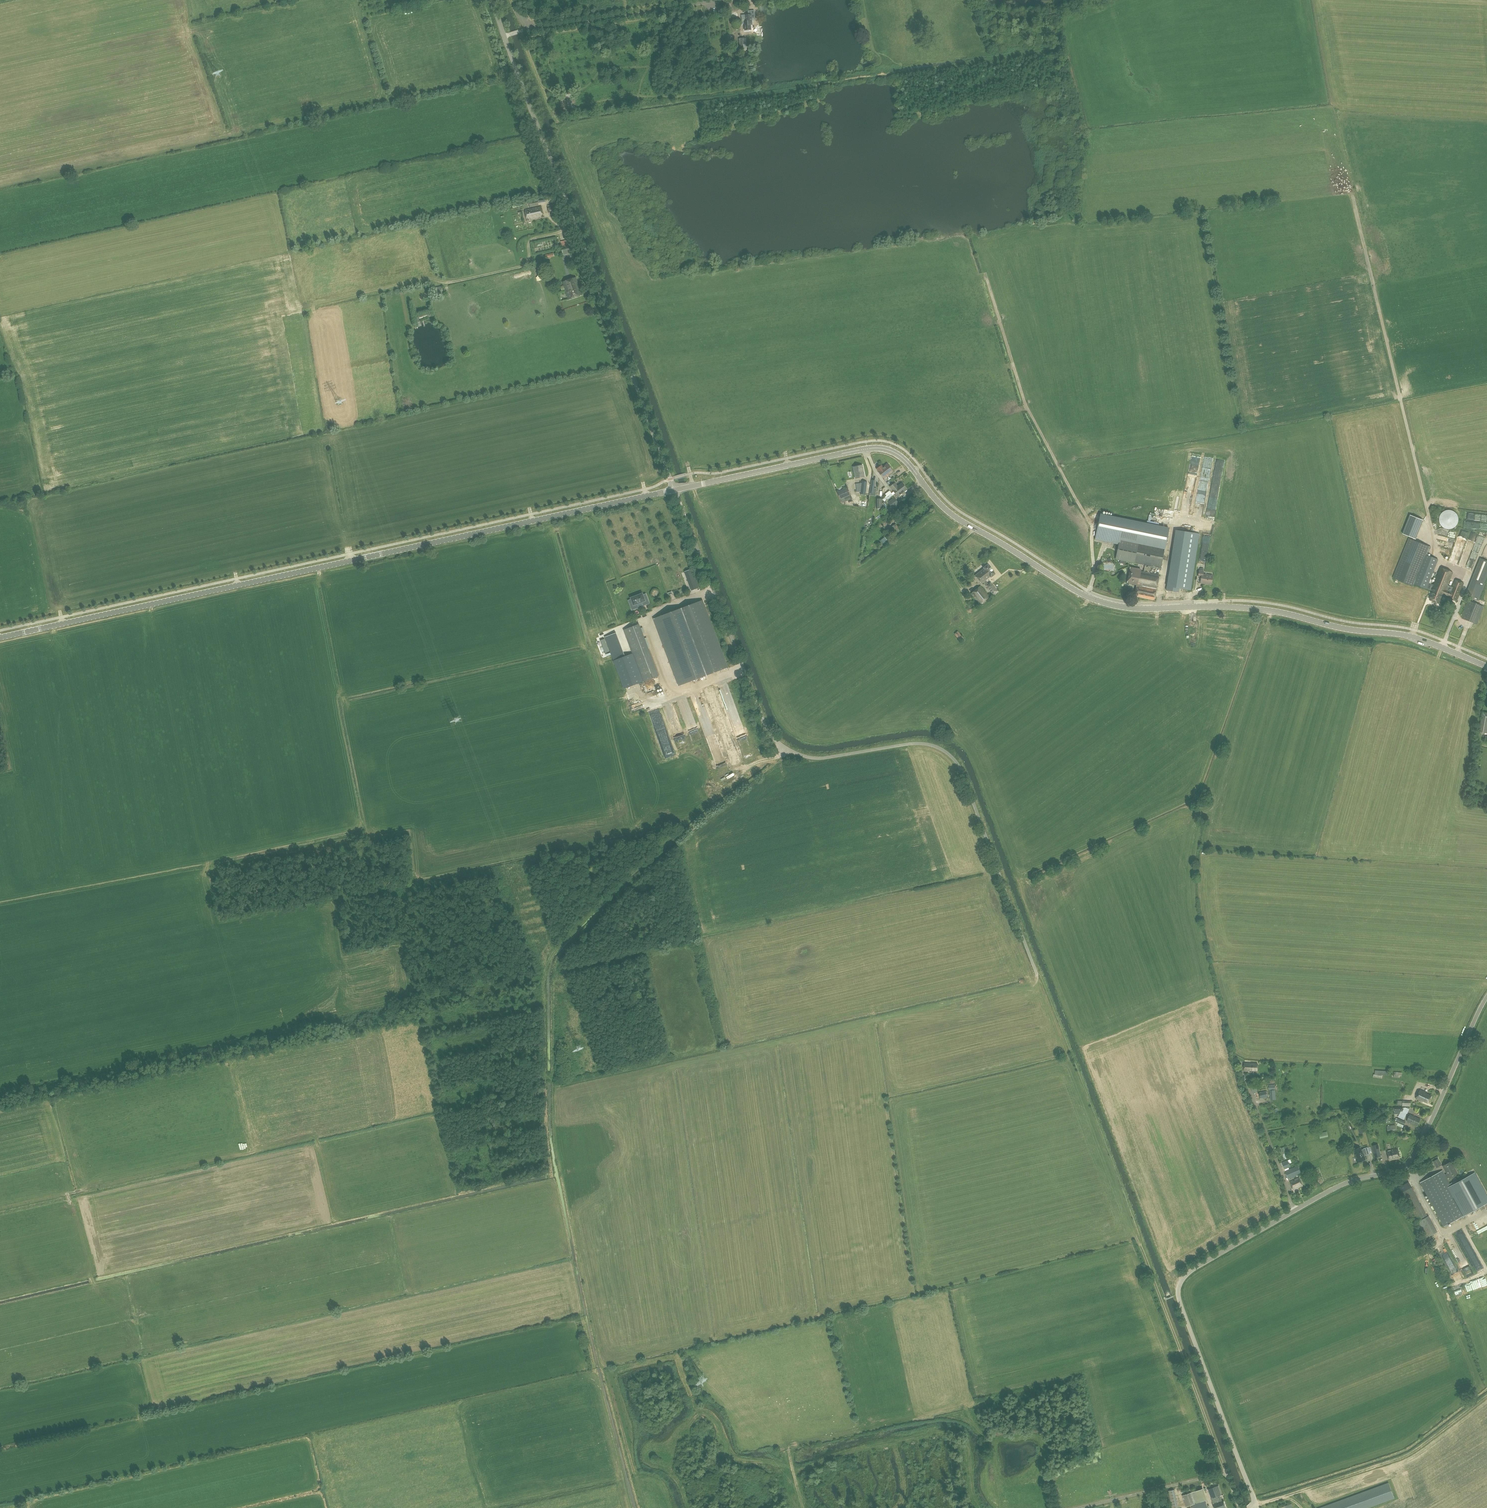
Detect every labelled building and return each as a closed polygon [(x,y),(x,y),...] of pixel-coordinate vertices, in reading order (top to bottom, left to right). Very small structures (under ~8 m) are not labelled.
[(745,31),(751,30),(751,25),(753,25),(752,14),(746,15),(746,21),(744,21),(745,31)] [(555,204),(548,206),(550,215),(557,213),(555,204)] [(525,210),(527,220),(543,216),(541,207),(525,210)] [(563,254),(574,252),(572,244),(561,246),(563,254)] [(576,277),(563,282),(569,299),(582,294),(576,277)] [(883,467),(880,469),(879,467),(877,469),(881,475),(891,467),(887,463),(883,467)] [(856,479),(865,477),(862,465),(853,467),(856,479)] [(893,471),(891,467),(881,475),(884,479),(893,471)] [(893,493),(894,494),(895,493),(905,486),(902,482),(898,486),(897,486),(895,483),(890,487),(892,490),(894,492),(893,493)] [(895,493),(894,494),(896,496),(896,495),(898,497),(907,489),(905,486),(895,493)] [(848,487),(846,488),(838,491),(840,499),(851,495),(848,487)] [(885,494),(886,495),(885,497),(887,500),(893,495),(890,490),(885,494)] [(899,503),(894,497),(888,502),(892,508),(899,503)] [(1440,523),(1440,524),(1441,525),(1442,526),(1443,527),(1444,527),(1444,528),(1445,528),(1446,529),(1448,529),(1449,529),(1450,529),(1451,529),(1453,528),(1454,528),(1455,527),(1456,526),(1457,525),(1457,524),(1458,523),(1458,521),(1458,520),(1459,519),(1458,518),(1458,517),(1458,516),(1457,515),(1457,514),(1456,513),(1455,512),(1454,511),(1453,510),(1451,510),(1450,510),(1449,510),(1448,510),(1447,510),(1445,510),(1444,511),(1443,512),(1442,513),(1441,514),(1440,515),(1440,516),(1440,517),(1439,519),(1439,520),(1440,521),(1440,523)] [(1144,571),(1150,572),(1152,566),(1161,567),(1169,528),(1101,514),(1097,535),(1096,539),(1100,540),(1120,544),(1117,559),(1145,564),(1144,571)] [(1423,520),(1410,515),(1403,534),(1416,539),(1423,520)] [(901,531),(896,524),(892,526),(897,534),(901,531)] [(1199,534),(1176,530),(1166,590),(1178,592),(1179,588),(1191,590),(1199,534)] [(1421,552),(1426,554),(1429,546),(1409,538),(1393,577),(1413,585),(1414,583),(1410,581),(1421,552)] [(1438,559),(1426,554),(1421,552),(1410,581),(1414,583),(1426,588),(1427,588),(1429,583),(1429,582),(1438,559)] [(1480,558),(1466,594),(1479,600),(1485,583),(1484,583),(1486,576),(1486,561),(1480,558)] [(995,574),(988,564),(983,568),(984,568),(975,575),(981,584),(991,577),(995,574)] [(1159,574),(1150,572),(1144,571),(1141,570),(1130,567),(1127,583),(1137,585),(1135,595),(1154,599),(1159,574)] [(1200,583),(1211,585),(1213,575),(1203,574),(1203,571),(1203,568),(1200,568),(1200,570),(1199,570),(1198,577),(1201,577),(1200,583)] [(1434,585),(1432,590),(1433,591),(1430,599),(1439,603),(1442,595),(1457,601),(1463,584),(1455,580),(1452,589),(1447,587),(1453,573),(1441,568),(1440,568),(1434,584),(1434,585)] [(694,585),(695,589),(699,588),(692,569),(685,571),(691,586),(694,585)] [(993,594),(998,590),(991,582),(986,586),(993,594)] [(971,593),(980,604),(990,597),(980,586),(971,593)] [(630,605),(632,610),(635,608),(634,605),(645,601),(646,604),(649,603),(646,594),(643,595),(642,594),(643,594),(642,593),(642,594),(631,598),(632,599),(628,600),(630,605)] [(688,606),(681,608),(706,675),(712,673),(727,667),(702,601),(688,606)] [(1469,601),(1462,618),(1476,623),(1483,606),(1469,601)] [(706,675),(681,608),(655,618),(680,685),(706,675)] [(960,641),(964,638),(958,631),(954,634),(960,641)] [(605,637),(611,654),(614,660),(625,656),(617,632),(605,637)] [(605,653),(609,651),(604,639),(600,640),(605,653)] [(643,681),(633,653),(625,656),(614,660),(624,688),(643,681)] [(690,739),(699,737),(689,704),(685,705),(686,708),(681,710),(682,713),(685,712),(686,715),(683,716),(690,739)] [(1482,712),(1479,732),(1486,733),(1486,713),(1482,712)] [(1250,1063),(1245,1063),(1244,1071),(1249,1072),(1250,1071),(1258,1071),(1258,1064),(1250,1064),(1250,1063)] [(1422,1101),(1422,1100),(1428,1103),(1431,1096),(1426,1093),(1426,1092),(1420,1090),(1416,1098),(1422,1101)] [(1420,1119),(1411,1115),(1407,1121),(1417,1126),(1420,1119)] [(1364,1149),(1362,1150),(1360,1147),(1353,1151),(1355,1153),(1357,1162),(1364,1160),(1363,1156),(1366,1155),(1370,1154),(1368,1147),(1364,1148),(1364,1149)] [(1387,1150),(1389,1159),(1390,1160),(1400,1158),(1398,1148),(1387,1150)] [(1285,1171),(1289,1169),(1289,1168),(1291,1167),(1290,1164),(1292,1163),(1290,1159),(1282,1162),(1284,1168),(1285,1171)] [(1445,1226),(1486,1203),(1486,1197),(1474,1173),(1456,1183),(1455,1181),(1450,1184),(1447,1179),(1449,1178),(1458,1174),(1455,1168),(1451,1161),(1443,1166),(1444,1168),(1447,1173),(1445,1174),(1443,1170),(1421,1183),(1445,1226)] [(1291,1168),(1289,1169),(1285,1171),(1289,1179),(1302,1174),(1299,1168),(1298,1165),(1291,1168)] [(1289,1181),(1293,1190),(1303,1186),(1299,1177),(1289,1181)] [(1427,1215),(1412,1187),(1401,1193),(1403,1197),(1416,1221),(1427,1215)] [(1437,1232),(1428,1217),(1417,1222),(1425,1238),(1437,1232)] [(1470,1252),(1479,1271),(1485,1268),(1476,1249),(1470,1252)] [(1394,1498),(1389,1482),(1318,1507),(1368,1507),(1394,1498)] [(1211,1499),(1221,1496),(1222,1495),(1219,1485),(1208,1489),(1211,1499)] [(1169,1490),(1173,1507),(1178,1507),(1174,1489),(1169,1490)] [(1192,1492),(1196,1503),(1205,1500),(1206,1500),(1202,1489),(1192,1492)] [(1192,1492),(1182,1495),(1186,1507),(1192,1505),(1193,1507),(1208,1507),(1205,1500),(1196,1503),(1192,1492)] [(1211,1499),(1213,1504),(1214,1504),(1223,1501),(1221,1496),(1211,1499)]
